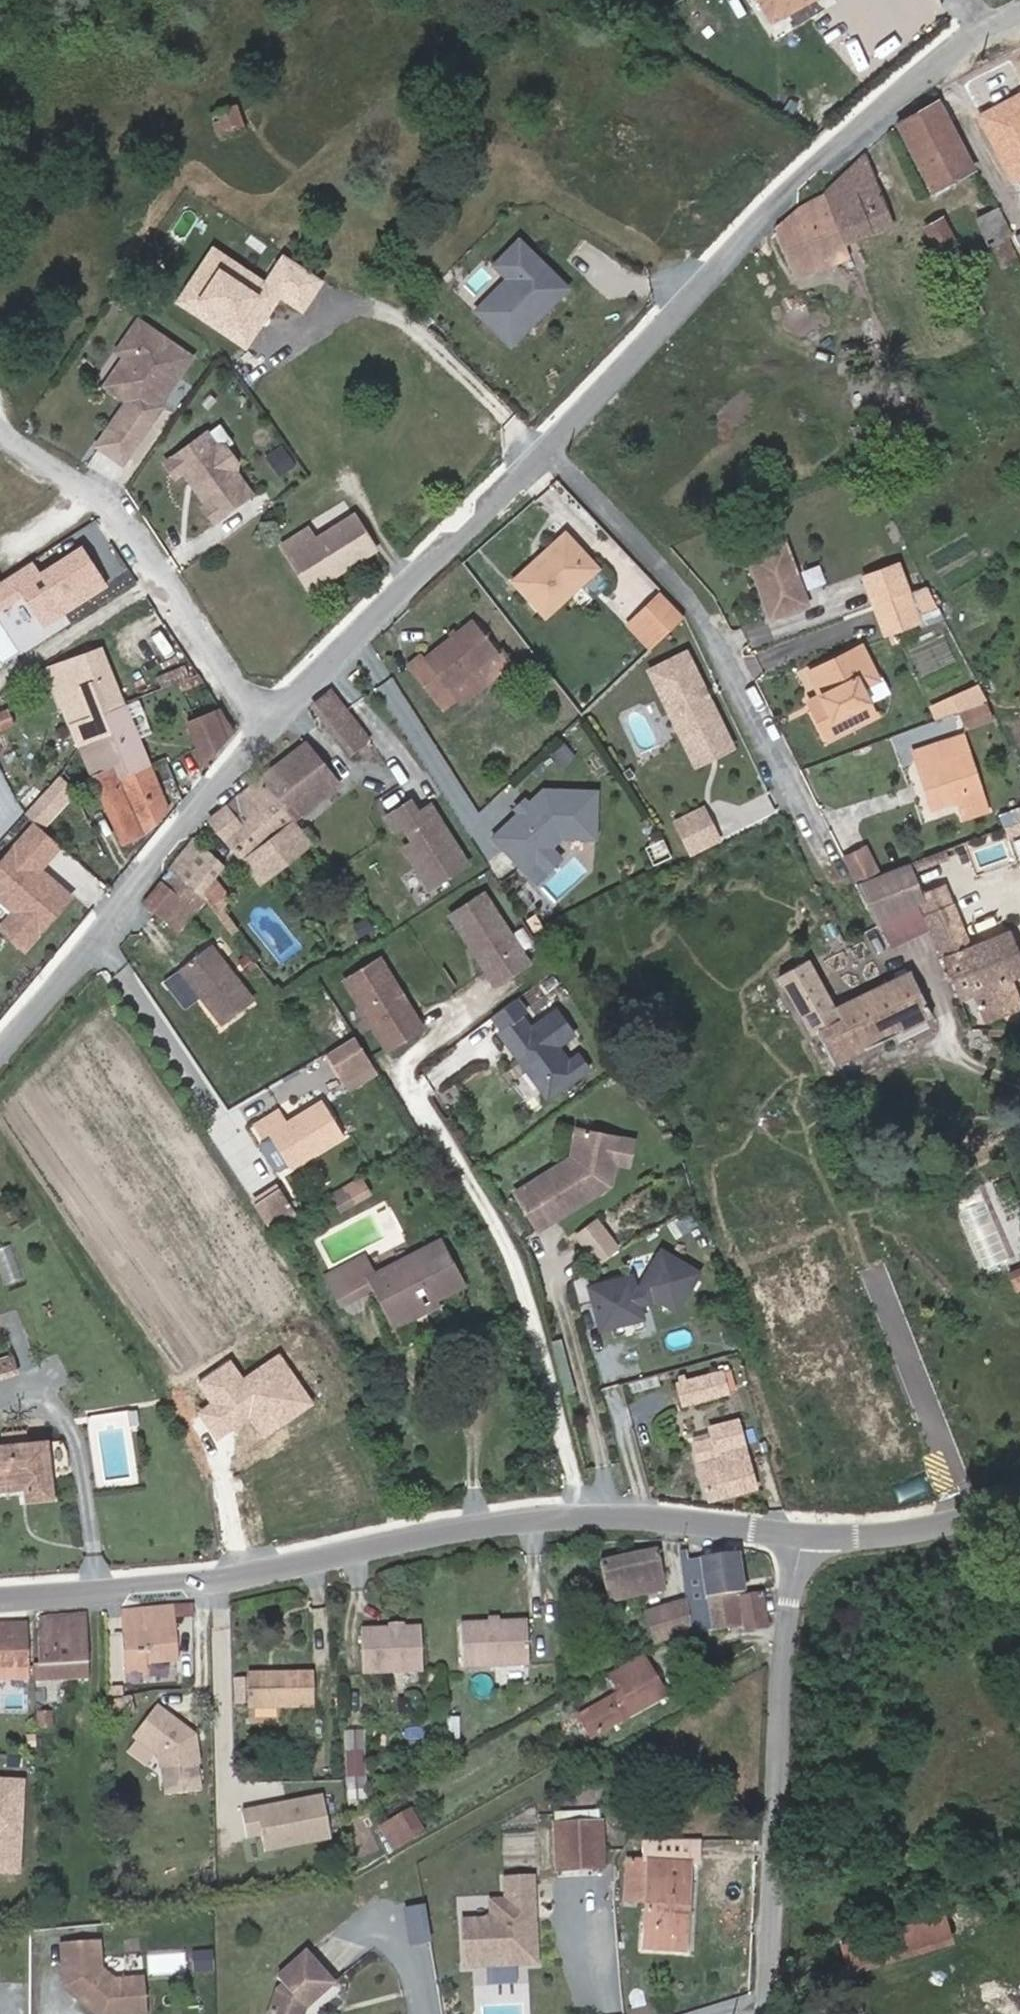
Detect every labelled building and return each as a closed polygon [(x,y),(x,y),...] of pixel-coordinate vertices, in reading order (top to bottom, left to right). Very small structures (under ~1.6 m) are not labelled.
[(769,23),(818,0),(758,0),(769,23)] [(942,98),(902,117),(937,181),(975,161),(942,98)] [(829,194),(848,238),(897,219),(868,154),(836,168),(823,180),(829,194)] [(795,259),(848,238),(829,194),(794,208),(779,223),(795,259)] [(935,231),(955,223),(946,205),(927,215),(935,231)] [(959,231),(955,223),(935,231),(940,241),(959,231)] [(995,231),(1008,257),(1019,251),(1019,242),(1011,224),(995,231)] [(524,238),(499,263),(512,277),(519,284),(488,316),(514,341),(533,322),(538,322),(563,297),(536,271),(547,260),(524,238)] [(176,301),(250,346),(280,295),(305,310),(326,276),(282,249),(266,275),(211,242),(176,301)] [(573,286),(547,260),(536,271),(563,297),(573,286)] [(481,309),(488,316),(519,284),(512,277),(481,309)] [(103,442),(129,459),(168,398),(163,395),(194,348),(139,313),(126,333),(145,345),(119,385),(134,395),(103,442)] [(108,379),(119,385),(145,345),(126,333),(119,344),(128,349),(108,379)] [(211,428),(170,458),(180,472),(187,466),(212,500),(208,503),(218,516),(254,489),(237,466),(239,456),(229,442),(220,440),(211,428)] [(333,521),(337,529),(362,513),(358,506),(333,521)] [(304,523),(280,538),(308,583),(379,539),(362,513),(337,529),(333,521),(311,535),(304,523)] [(593,563),(564,532),(516,575),(545,610),(593,563)] [(781,533),(743,546),(763,608),(801,595),(781,533)] [(895,563),(862,575),(871,602),(905,591),(895,563)] [(589,593),(612,585),(607,571),(584,580),(589,593)] [(915,618),(905,591),(871,602),(881,630),(915,618)] [(662,593),(635,616),(657,641),(684,618),(662,593)] [(440,702),(454,692),(446,681),(493,645),(470,615),(421,651),(419,648),(406,658),(440,702)] [(650,648),(657,641),(635,616),(628,623),(650,648)] [(802,690),(831,722),(848,698),(857,691),(851,679),(868,671),(851,638),(799,663),(811,686),(802,690)] [(43,660),(89,766),(94,764),(121,825),(138,816),(140,822),(162,801),(132,728),(143,723),(130,689),(118,693),(95,642),(67,653),(66,651),(43,660)] [(505,661),(493,645),(446,681),(454,692),(458,697),(505,661)] [(684,654),(648,671),(666,709),(673,706),(693,749),(722,735),(721,733),(684,654)] [(306,702),(316,717),(335,702),(324,688),(306,702)] [(831,722),(802,690),(798,692),(816,730),(829,725),(831,722)] [(848,698),(831,722),(829,725),(865,707),(857,691),(848,698)] [(975,697),(958,704),(964,720),(982,713),(975,697)] [(3,701),(0,703),(0,718),(9,713),(3,701)] [(358,734),(335,702),(316,717),(338,748),(358,734)] [(209,703),(186,714),(202,746),(225,735),(209,703)] [(964,720),(958,704),(948,708),(955,724),(964,720)] [(673,706),(666,709),(693,766),(729,749),(722,735),(693,749),(673,706)] [(951,731),(924,739),(931,759),(910,766),(922,803),(943,796),(950,816),(975,806),(951,731)] [(282,748),(260,769),(290,812),(335,775),(302,735),(282,748)] [(903,746),(910,766),(931,759),(924,739),(903,746)] [(121,825),(94,764),(89,766),(118,833),(140,822),(138,816),(121,825)] [(260,769),(209,804),(256,873),(309,837),(290,812),(260,769)] [(558,829),(592,831),(595,785),(542,780),(527,793),(516,802),(489,826),(520,861),(558,829)] [(408,788),(383,803),(392,817),(401,811),(412,828),(402,834),(427,873),(464,850),(428,793),(416,800),(408,788)] [(512,798),(516,802),(527,793),(523,789),(512,798)] [(703,814),(697,800),(670,813),(676,826),(703,814)] [(712,832),(703,814),(676,826),(684,844),(712,832)] [(0,861),(0,889),(19,905),(5,922),(30,942),(74,888),(50,868),(45,872),(38,866),(62,836),(43,821),(36,816),(0,861)] [(173,858),(187,871),(208,847),(189,830),(169,854),(173,858)] [(647,854),(660,848),(653,834),(640,841),(647,854)] [(548,838),(531,853),(541,864),(558,849),(548,838)] [(860,841),(832,853),(846,881),(873,870),(860,841)] [(208,847),(187,871),(198,881),(219,858),(208,847)] [(927,849),(902,859),(894,862),(898,869),(931,857),(927,849)] [(173,858),(169,854),(168,856),(142,890),(178,916),(202,887),(198,881),(187,871),(173,858)] [(1019,998),(1006,970),(988,929),(966,939),(941,889),(936,879),(908,892),(898,869),(894,862),(844,882),(862,919),(864,921),(867,920),(915,895),(926,920),(956,989),(970,984),(983,1013),(1019,998)] [(447,903),(492,972),(525,950),(480,881),(447,903)] [(915,895),(867,920),(879,944),(926,920),(915,895)] [(529,920),(542,912),(534,899),(521,907),(529,920)] [(1006,970),(1013,967),(1019,964),(1019,961),(1002,923),(988,929),(1006,970)] [(200,933),(152,962),(171,994),(189,983),(208,1014),(239,994),(200,933)] [(376,951),(340,971),(379,1041),(415,1021),(376,951)] [(837,1011),(833,1005),(804,953),(775,970),(803,1025),(799,1027),(801,1032),(837,1011)] [(907,968),(833,1005),(837,1011),(801,1032),(822,1069),(830,1065),(926,1009),(907,968)] [(526,1017),(517,1004),(494,1021),(508,1040),(512,1036),(518,1043),(513,1047),(543,1088),(582,1059),(571,1044),(564,1049),(553,1035),(570,1023),(552,998),(526,1017)] [(349,1028),(322,1044),(336,1066),(362,1050),(349,1028)] [(512,1036),(508,1040),(513,1047),(518,1043),(512,1036)] [(273,1109),(255,1119),(260,1126),(245,1134),(255,1153),(270,1144),(276,1154),(328,1121),(307,1086),(272,1107),(273,1109)] [(273,1109),(272,1107),(267,1096),(242,1112),(248,1123),(255,1119),(273,1109)] [(606,1175),(611,1153),(618,1128),(576,1117),(569,1146),(512,1178),(532,1217),(606,1175)] [(631,1132),(618,1128),(611,1153),(626,1155),(631,1132)] [(259,1215),(283,1200),(267,1173),(242,1188),(259,1215)] [(364,1173),(331,1191),(341,1209),(374,1191),(364,1173)] [(602,1214),(576,1230),(597,1262),(622,1246),(602,1214)] [(430,1232),(368,1263),(359,1267),(364,1279),(380,1311),(425,1289),(431,1286),(424,1272),(429,1269),(435,1283),(452,1276),(433,1237),(431,1234),(430,1232)] [(582,1261),(568,1269),(575,1293),(589,1289),(597,1317),(638,1305),(635,1292),(645,1289),(649,1283),(673,1297),(694,1259),(657,1238),(635,1276),(631,1277),(627,1264),(586,1275),(582,1261)] [(359,1267),(368,1263),(359,1244),(333,1257),(317,1265),(332,1294),(364,1279),(359,1267)] [(1017,1291),(1019,1290),(1019,1271),(1011,1275),(1017,1291)] [(425,1289),(380,1311),(384,1320),(429,1297),(425,1289)] [(10,1361),(0,1323),(0,1365),(10,1361)] [(723,1360),(675,1375),(681,1395),(728,1379),(723,1360)] [(693,1432),(709,1486),(751,1472),(727,1393),(703,1401),(710,1427),(693,1432)] [(47,1488),(43,1433),(0,1437),(0,1480),(22,1478),(24,1491),(47,1488)] [(647,1526),(589,1537),(599,1581),(654,1571),(647,1526)] [(749,1577),(730,1580),(722,1536),(672,1544),(676,1583),(679,1615),(700,1612),(700,1614),(730,1610),(731,1615),(754,1611),(749,1577)] [(679,1615),(676,1583),(640,1589),(645,1621),(679,1615)] [(158,1588),(112,1595),(117,1658),(133,1657),(132,1645),(163,1642),(158,1588)] [(33,1652),(24,1652),(25,1667),(77,1663),(72,1598),(28,1602),(33,1652)] [(506,1609),(444,1612),(447,1654),(511,1651),(506,1609)] [(192,1616),(180,1616),(181,1651),(192,1651),(192,1616)] [(403,1618),(346,1621),(348,1663),(406,1659),(403,1618)] [(0,1621),(0,1678),(15,1678),(15,1621),(0,1621)] [(602,1663),(613,1681),(572,1704),(584,1724),(655,1681),(633,1645),(602,1663)] [(241,1659),(242,1694),(309,1691),(307,1658),(241,1659)] [(193,1752),(189,1723),(150,1694),(127,1724),(153,1743),(155,1757),(158,1756),(161,1781),(192,1777),(189,1753),(193,1752)] [(41,1700),(26,1701),(27,1717),(43,1714),(41,1700)] [(347,1797),(367,1797),(368,1729),(348,1729),(347,1797)] [(21,1874),(27,1778),(0,1776),(0,1873),(21,1874)] [(323,1832),(316,1789),(235,1803),(239,1830),(254,1827),(257,1843),(323,1832)] [(394,1836),(414,1825),(402,1805),(383,1816),(394,1836)] [(548,1809),(547,1854),(592,1855),(592,1809),(548,1809)] [(639,1939),(681,1941),(685,1874),(682,1874),(683,1853),(617,1850),(614,1889),(642,1890),(639,1939)] [(452,1949),(523,1947),(521,1862),(494,1863),(494,1884),(479,1885),(479,1899),(473,1903),(451,1903),(452,1949)] [(932,1903),(839,1933),(846,1957),(939,1926),(932,1903)] [(91,1936),(55,1939),(60,1989),(89,2013),(141,2010),(138,1974),(119,1975),(117,1950),(92,1952),(91,1936)] [(299,2003),(326,1977),(298,1947),(269,1973),(276,1980),(270,1985),(261,2012),(261,2013),(294,2013),(299,2003)] [(521,1968),(490,1965),(488,1979),(520,1982),(521,1968)]
